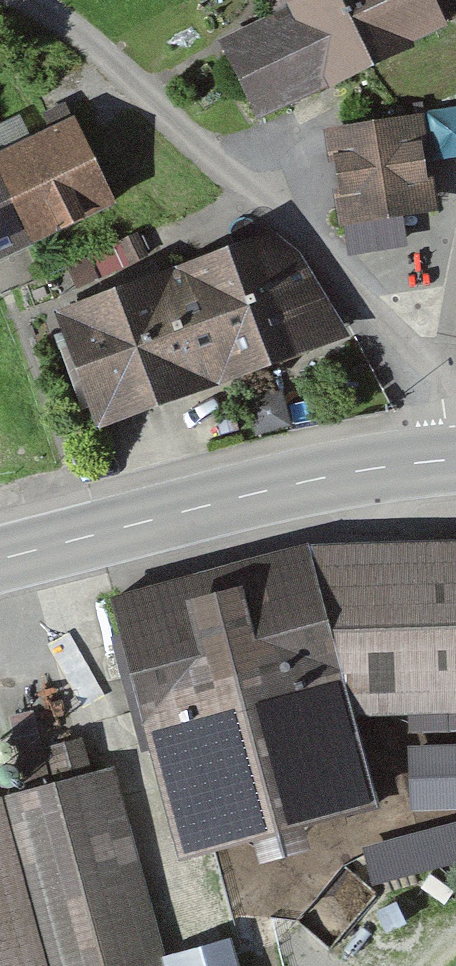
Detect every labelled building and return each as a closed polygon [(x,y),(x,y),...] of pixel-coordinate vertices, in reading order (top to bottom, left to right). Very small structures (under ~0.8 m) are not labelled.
[(211,42),(251,120),(455,16),(455,6),(453,0),(295,0),(211,42)] [(324,132),(339,231),(438,216),(424,117),(324,132)] [(0,152),(0,253),(102,213),(67,125),(0,152)] [(279,225),(49,314),(92,426),(322,337),(279,225)] [(455,707),(455,546),(298,550),(339,715),(455,707)] [(298,550),(103,598),(169,860),(363,812),(339,715),(298,550)] [(414,810),(455,810),(455,733),(415,733),(414,810)] [(0,805),(0,965),(224,965),(218,947),(160,963),(109,776),(0,805)] [(371,832),(373,874),(455,869),(455,827),(371,832)]
